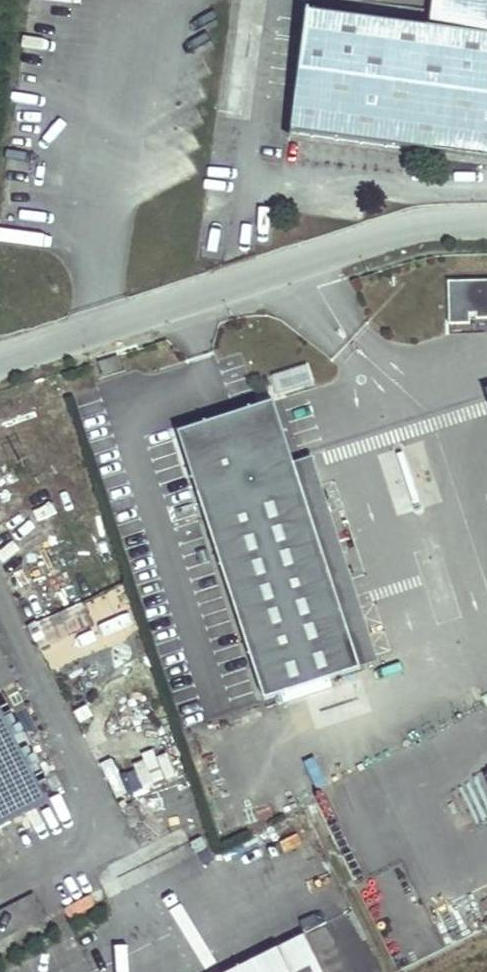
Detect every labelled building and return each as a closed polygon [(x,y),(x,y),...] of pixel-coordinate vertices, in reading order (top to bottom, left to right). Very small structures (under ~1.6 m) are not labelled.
[(450,34),(316,21),(302,147),(486,165),(486,0),(454,0),(450,34)] [(448,282),(449,325),(470,324),(470,314),(476,314),(476,319),(486,319),(486,281),(448,282)] [(122,368),(118,356),(99,362),(103,374),(122,368)] [(360,669),(294,464),(274,402),(178,433),(264,700),(360,669)] [(379,663),(312,458),(294,464),(360,669),(379,663)] [(38,784),(0,705),(0,803),(38,784)] [(46,799),(38,784),(0,803),(0,823),(46,799)] [(287,923),(190,971),(311,971),(287,923)]
